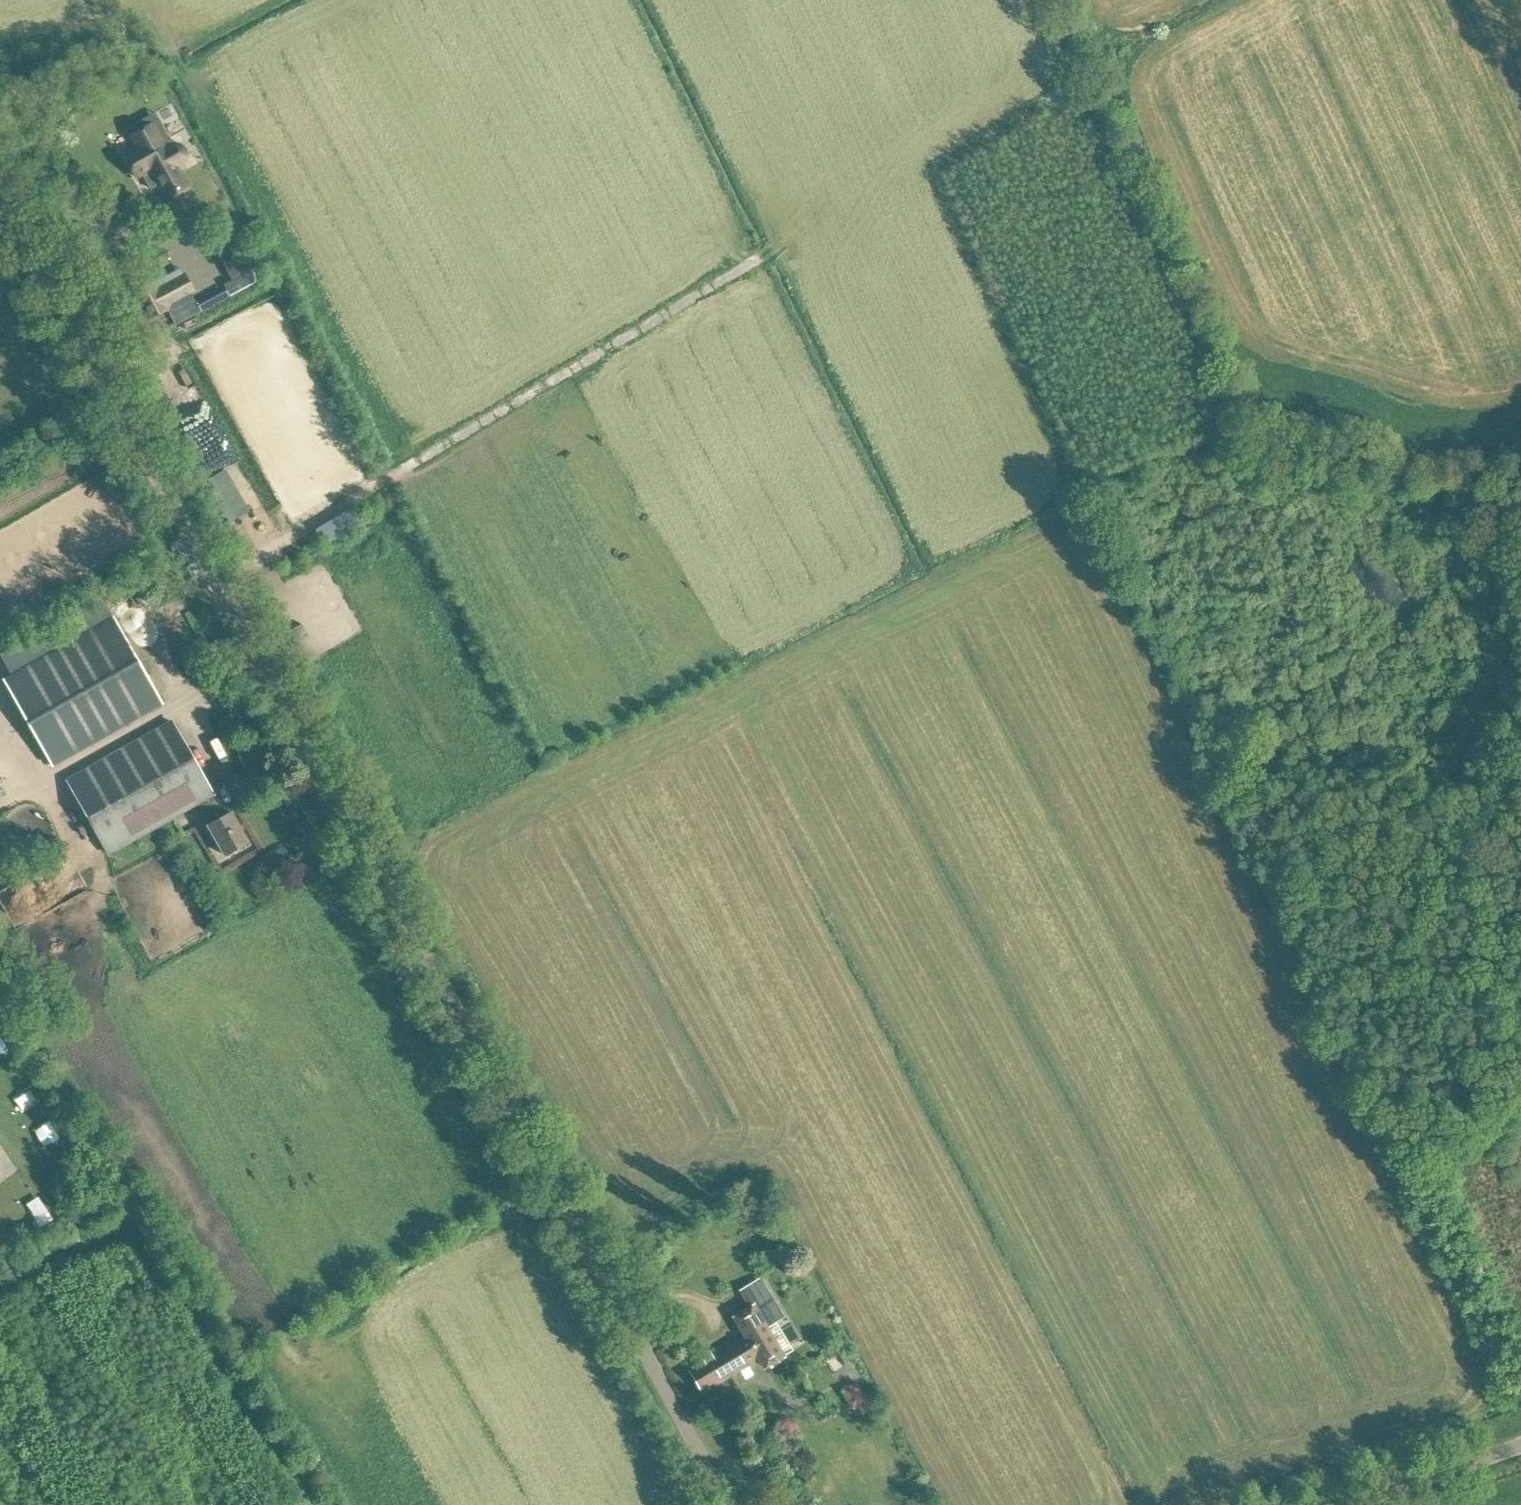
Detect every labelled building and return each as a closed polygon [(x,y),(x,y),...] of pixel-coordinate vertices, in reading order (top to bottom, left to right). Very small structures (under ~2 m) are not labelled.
[(168,199),(188,188),(177,168),(185,163),(187,161),(188,155),(187,151),(185,147),(180,143),(173,143),(168,146),(154,121),(130,134),(138,147),(124,155),(136,176),(142,173),(151,188),(159,184),(168,199)] [(231,277),(226,279),(232,291),(265,276),(246,235),(217,248),(231,277)] [(193,291),(184,275),(157,289),(153,282),(135,292),(149,319),(167,309),(165,306),(193,291)] [(165,306),(167,309),(175,326),(203,311),(193,291),(165,306)] [(193,415),(209,406),(197,387),(182,397),(193,415)] [(344,487),(321,500),(325,507),(348,494),(344,487)] [(53,766),(161,705),(112,618),(3,679),(53,766)] [(223,817),(211,796),(212,796),(171,722),(66,780),(107,854),(196,804),(208,825),(207,826),(224,856),(247,843),(230,813),(223,817)] [(772,1317),(761,1300),(734,1316),(744,1333),(709,1354),(710,1357),(688,1371),(700,1391),(707,1386),(709,1390),(761,1359),(764,1366),(782,1356),(763,1323),(772,1317)] [(843,1387),(853,1406),(868,1398),(858,1379),(843,1387)]
